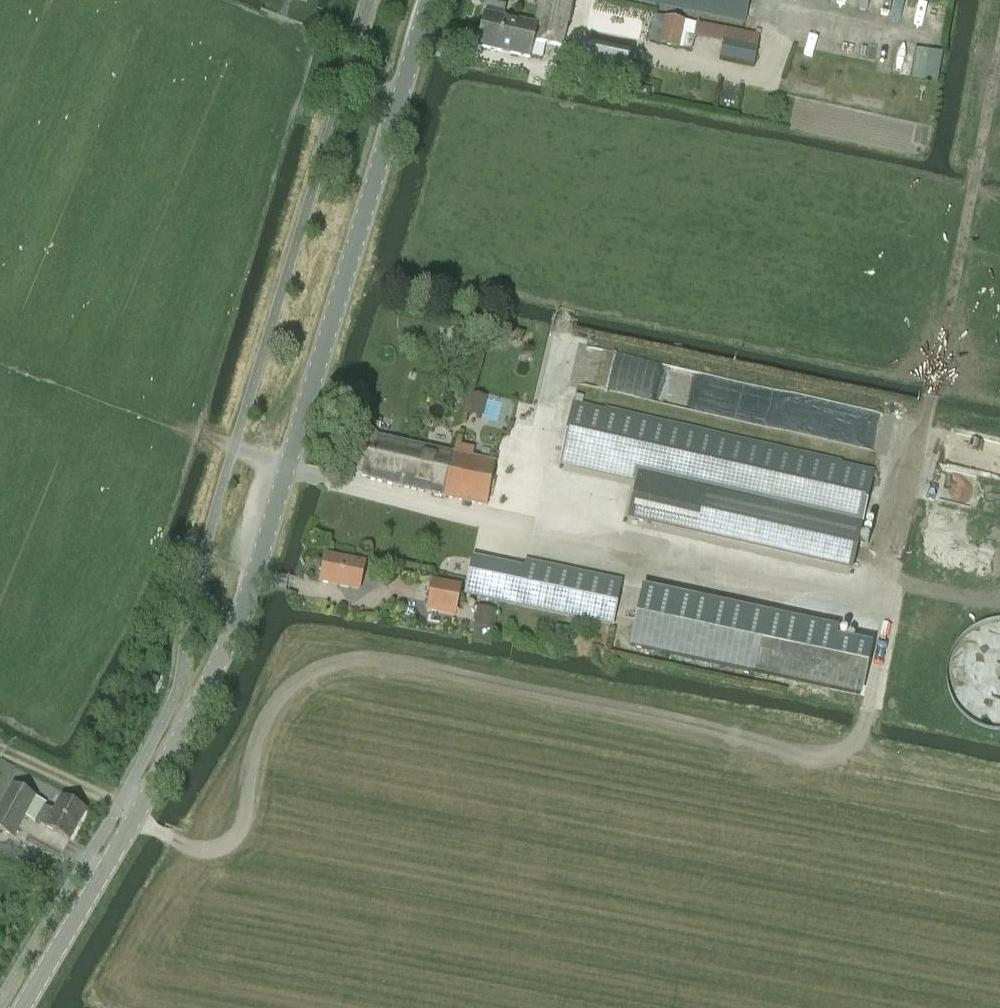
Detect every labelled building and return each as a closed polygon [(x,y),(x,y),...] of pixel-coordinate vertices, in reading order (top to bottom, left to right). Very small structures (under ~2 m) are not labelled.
[(537,24),(502,17),(506,2),(494,0),(488,0),(477,47),(530,59),(533,43),(541,43),(561,48),(567,23),(570,23),(575,0),(542,0),(537,24)] [(750,0),(631,0),(745,23),(750,0)] [(650,43),(691,51),(696,24),(656,16),(650,43)] [(724,43),(722,57),(753,63),(756,48),(759,37),(727,30),(725,41),(724,43)] [(940,80),(941,49),(915,48),(914,78),(940,80)] [(574,88),(621,98),(629,62),(581,52),(574,88)] [(455,343),(464,342),(463,329),(453,330),(455,343)] [(524,334),(517,332),(515,340),(522,342),(524,334)] [(699,374),(691,411),(878,448),(885,411),(699,374)] [(481,417),(487,396),(473,393),(468,414),(481,417)] [(630,519),(851,568),(873,472),(570,404),(557,463),(638,481),(630,519)] [(365,420),(364,429),(381,432),(383,424),(365,420)] [(442,497),(452,454),(377,437),(377,436),(360,433),(351,475),(442,497)] [(496,464),(452,454),(442,497),(487,507),(496,464)] [(321,582),(359,591),(365,563),(326,555),(321,582)] [(620,583),(525,564),(524,571),(472,560),(465,595),(611,625),(620,583)] [(434,582),(428,612),(455,618),(461,588),(434,582)] [(755,675),(755,673),(768,615),(643,589),(630,648),(755,675)] [(780,612),(798,684),(868,666),(850,595),(780,612)] [(479,607),(476,620),(492,624),(495,611),(479,607)] [(555,626),(553,639),(569,642),(572,630),(555,626)] [(0,823),(0,831),(15,839),(27,817),(36,822),(70,840),(86,811),(62,797),(53,813),(44,808),(46,804),(37,799),(19,789),(0,823)]
